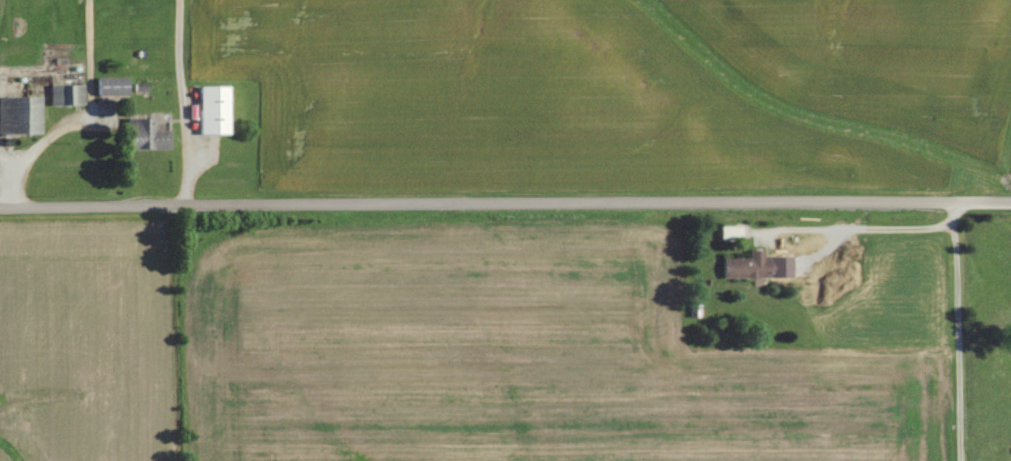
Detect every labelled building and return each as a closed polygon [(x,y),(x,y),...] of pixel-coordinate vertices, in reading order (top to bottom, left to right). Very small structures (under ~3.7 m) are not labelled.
[(96,78),(96,95),(127,94),(126,77),(96,78)] [(83,84),(49,85),(50,106),(83,105),(83,84)] [(227,85),(198,86),(199,135),(228,134),(227,85)] [(39,134),(40,96),(0,96),(0,122),(8,122),(8,134),(39,134)] [(127,150),(168,149),(167,131),(153,131),(152,118),(126,118),(127,150)] [(722,278),(769,277),(768,258),(762,258),(762,250),(748,250),(748,258),(722,259),(722,278)]
